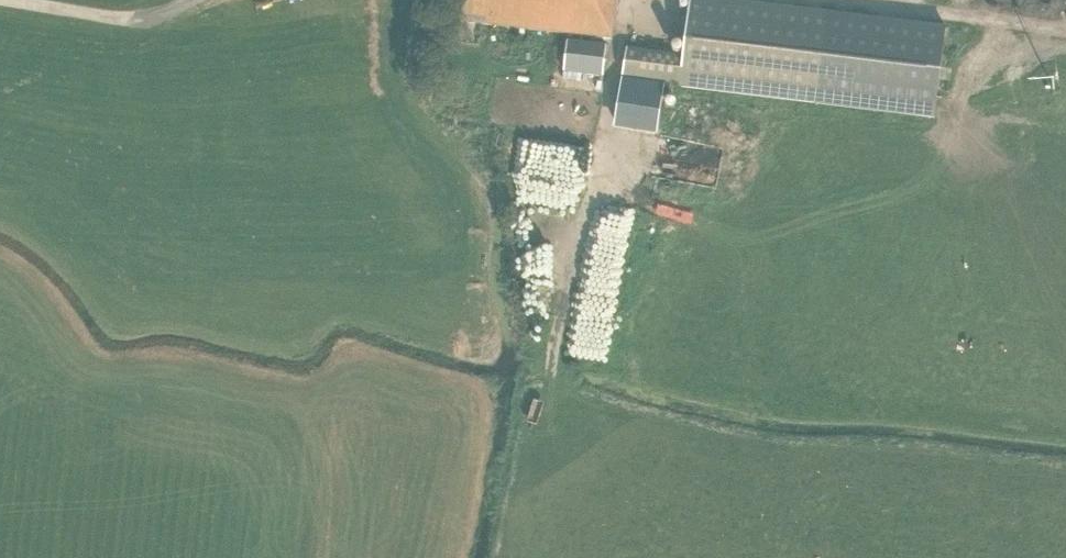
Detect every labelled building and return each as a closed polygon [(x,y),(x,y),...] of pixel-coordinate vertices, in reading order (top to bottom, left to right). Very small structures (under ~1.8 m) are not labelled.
[(607,75),(609,58),(615,0),(460,0),(458,21),(596,37),(593,56),(572,53),(570,71),(607,75)] [(626,49),(622,77),(623,77),(624,75),(680,84),(680,87),(934,118),(945,27),(718,0),(689,0),(682,56),(626,49)] [(623,77),(619,106),(663,112),(667,83),(623,77)]
